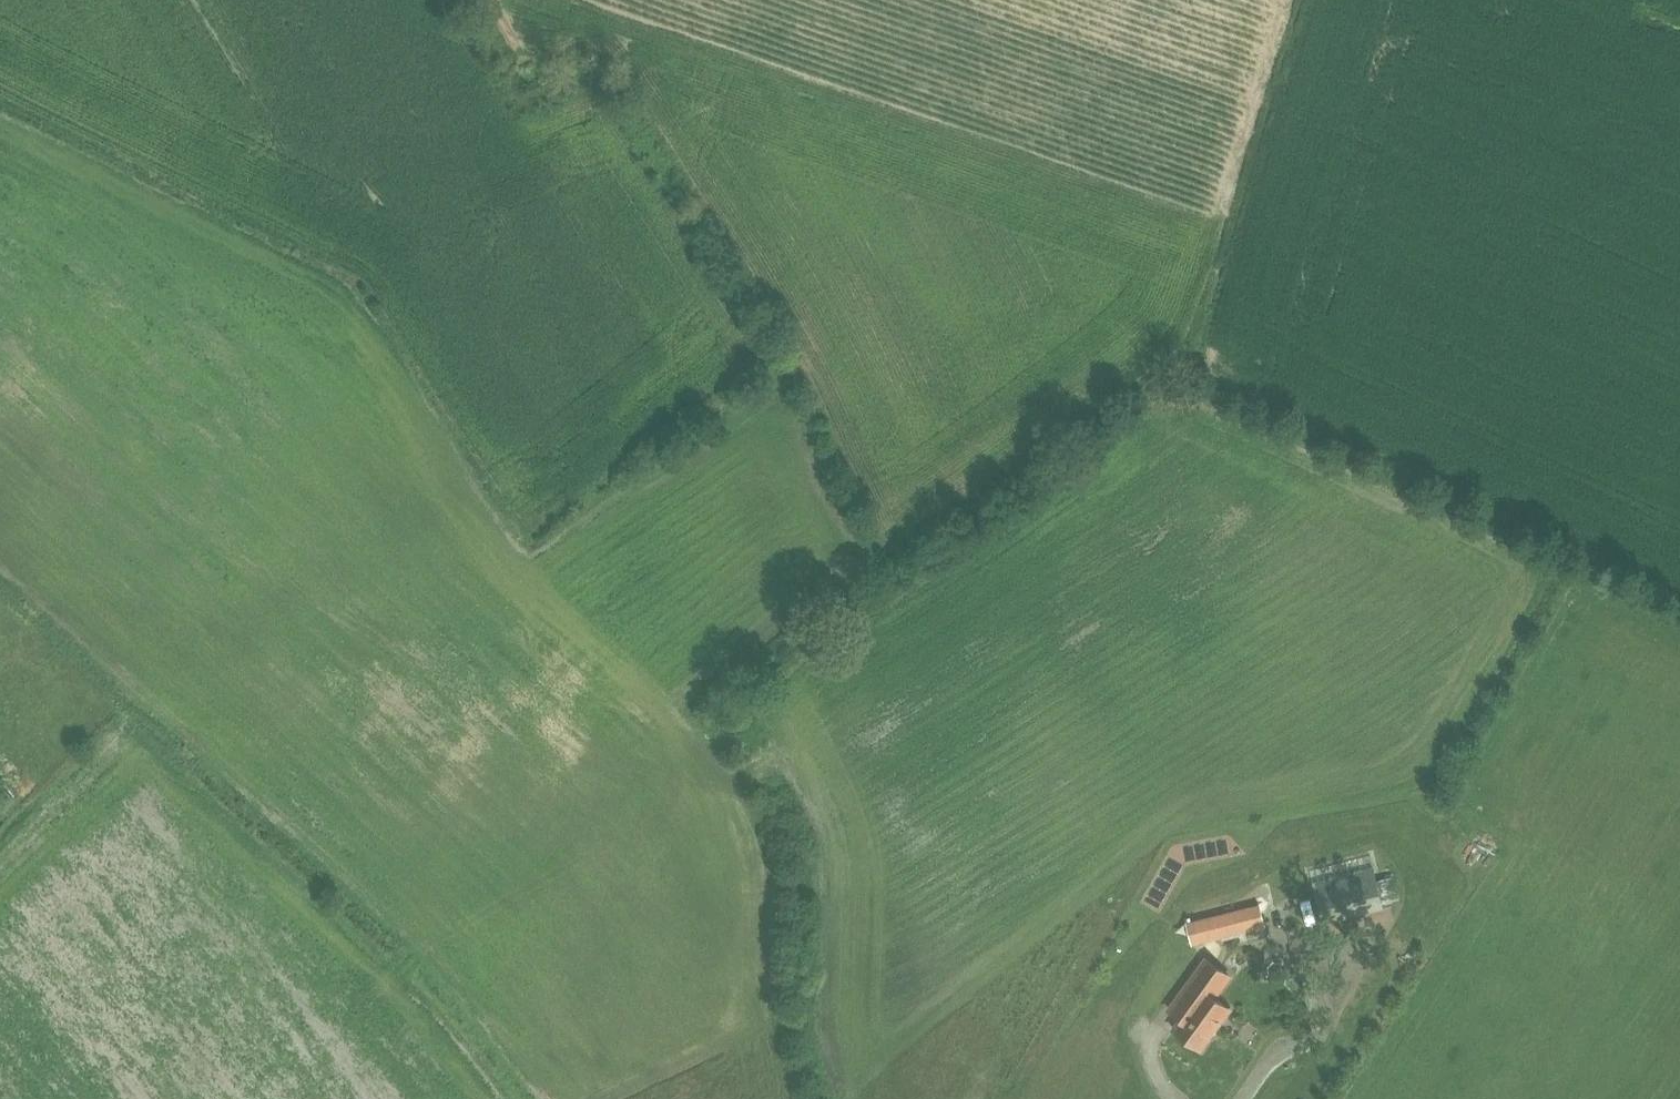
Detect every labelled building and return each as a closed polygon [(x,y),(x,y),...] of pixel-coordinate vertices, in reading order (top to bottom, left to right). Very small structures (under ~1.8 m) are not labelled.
[(1375,865),(1315,879),(1325,922),(1385,907),(1375,865)] [(1193,942),(1264,924),(1259,903),(1188,921),(1193,942)] [(1202,1048),(1232,1007),(1217,996),(1233,975),(1206,956),(1168,1008),(1181,1017),(1173,1027),(1202,1048)]
